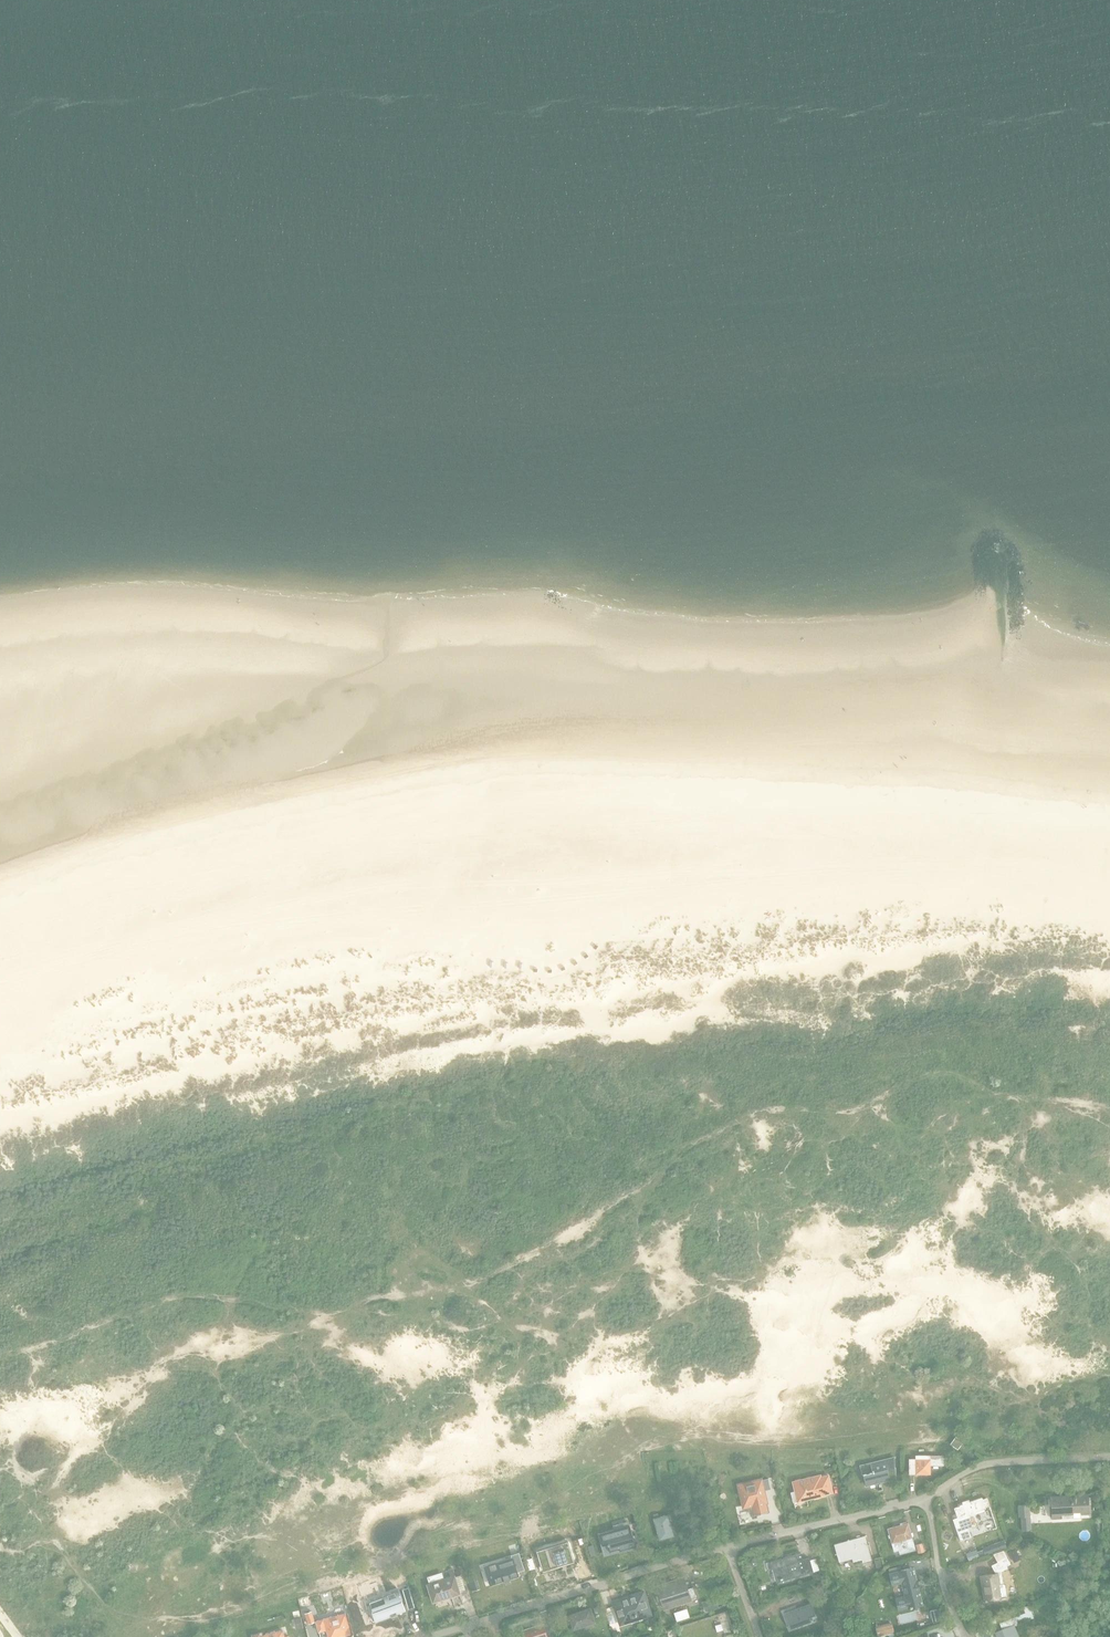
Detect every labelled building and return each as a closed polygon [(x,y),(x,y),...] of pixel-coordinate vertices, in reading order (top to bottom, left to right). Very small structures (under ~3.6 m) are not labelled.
[(939,1456),(924,1456),(924,1455),(916,1455),(916,1458),(908,1458),(908,1474),(930,1474),(930,1463),(939,1463),(939,1456)] [(894,1472),(894,1457),(860,1465),(863,1478),(865,1485),(889,1479),(888,1473),(894,1472)] [(827,1476),(820,1478),(819,1475),(792,1482),(795,1492),(791,1493),(793,1501),(797,1500),(797,1501),(824,1495),(824,1494),(831,1492),(827,1476)] [(763,1483),(739,1489),(744,1513),(752,1511),(754,1519),(770,1515),(768,1506),(769,1506),(766,1494),(773,1492),(770,1482),(763,1483)] [(1060,1498),(1051,1498),(1052,1518),(1073,1517),(1072,1514),(1072,1509),(1080,1508),(1081,1513),(1088,1513),(1088,1496),(1080,1497),(1080,1495),(1060,1496),(1060,1498)] [(985,1507),(989,1505),(986,1497),(982,1499),(981,1497),(969,1502),(968,1499),(961,1501),(962,1504),(959,1505),(959,1506),(954,1508),(959,1522),(954,1524),(960,1540),(970,1537),(967,1528),(978,1525),(973,1512),(985,1508),(985,1507)] [(653,1519),(658,1539),(672,1535),(666,1515),(653,1519)] [(898,1550),(899,1554),(916,1549),(908,1522),(887,1528),(893,1551),(898,1550)] [(629,1524),(605,1530),(611,1549),(619,1547),(619,1548),(636,1543),(633,1536),(633,1533),(631,1534),(629,1524)] [(862,1562),(871,1560),(864,1536),(833,1544),(838,1562),(851,1558),(852,1561),(861,1559),(862,1562)] [(567,1540),(536,1550),(542,1571),(574,1561),(567,1540)] [(988,1546),(991,1552),(1006,1547),(1003,1540),(988,1546)] [(1008,1552),(1013,1562),(1020,1559),(1015,1548),(1008,1552)] [(512,1556),(488,1564),(494,1583),(518,1575),(517,1571),(522,1569),(517,1552),(511,1554),(512,1556)] [(809,1557),(802,1559),(801,1553),(772,1561),(777,1580),(780,1579),(780,1580),(783,1579),(783,1580),(813,1572),(809,1557)] [(991,1566),(994,1573),(1010,1565),(1007,1559),(991,1566)] [(896,1611),(922,1604),(914,1574),(910,1574),(908,1568),(888,1573),(891,1585),(900,1583),(903,1595),(893,1597),(896,1611)] [(453,1576),(444,1579),(441,1572),(426,1576),(429,1584),(427,1584),(433,1601),(459,1593),(458,1591),(465,1589),(460,1575),(453,1577),(453,1576)] [(1003,1583),(1002,1583),(1001,1574),(996,1575),(980,1577),(984,1600),(993,1599),(994,1600),(1005,1599),(1007,1597),(1004,1584),(1003,1583)] [(692,1587),(687,1589),(683,1578),(669,1582),(670,1584),(657,1589),(663,1608),(696,1598),(692,1587)] [(398,1589),(368,1601),(372,1611),(371,1611),(375,1622),(390,1616),(391,1617),(397,1615),(396,1614),(405,1610),(401,1600),(402,1600),(398,1589)] [(642,1617),(651,1614),(643,1593),(636,1595),(635,1593),(619,1599),(620,1601),(612,1603),(618,1621),(619,1625),(642,1617)] [(783,1612),(789,1629),(796,1627),(795,1622),(815,1615),(811,1603),(783,1612)] [(1023,1607),(1029,1624),(1035,1622),(1028,1605),(1023,1607)] [(569,1615),(574,1629),(593,1623),(589,1609),(569,1615)] [(942,1618),(940,1609),(933,1611),(935,1619),(942,1618)] [(310,1611),(305,1613),(308,1623),(314,1621),(310,1611)] [(323,1619),(315,1621),(318,1631),(326,1629),(325,1628),(329,1627),(331,1636),(347,1631),(345,1622),(347,1622),(345,1614),(323,1620),(323,1619)] [(1029,1626),(1024,1614),(998,1624),(1001,1631),(994,1633),(996,1636),(1019,1636),(1015,1626),(1018,1625),(1020,1630),(1029,1626)] [(303,1627),(300,1616),(293,1618),(295,1629),(303,1627)] [(543,1624),(523,1630),(525,1636),(522,1636),(547,1636),(543,1624)] [(284,1636),(282,1629),(262,1634),(261,1632),(251,1634),(251,1636),(289,1636),(284,1636)]
